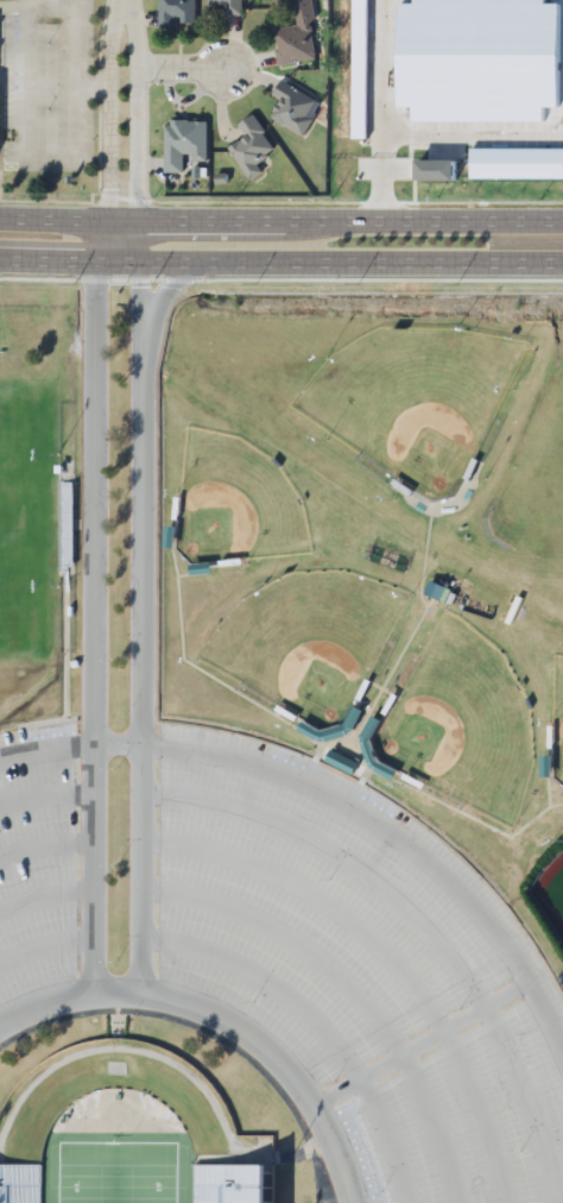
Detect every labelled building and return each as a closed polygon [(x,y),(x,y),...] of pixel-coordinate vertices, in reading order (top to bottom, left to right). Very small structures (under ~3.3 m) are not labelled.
[(157,27),(157,0),(197,0),(197,27),(157,27)] [(242,15),(242,0),(208,0),(208,9),(225,9),(225,15),(242,15)] [(311,0),(294,0),(297,28),(274,30),(278,65),(318,61),(311,0)] [(303,137),(322,104),(282,80),(273,95),(282,100),(271,118),(303,137)] [(230,148),(250,181),(264,173),(256,161),(275,150),(254,116),(239,125),(246,138),(230,148)] [(184,173),(184,161),(208,161),(208,121),(165,122),(165,173),(184,173)] [(213,564),(191,564),(191,574),(213,574),(213,564)] [(448,589),(432,581),(426,595),(442,602),(448,589)] [(352,773),(355,763),(331,754),(327,765),(352,773)] [(398,772),(374,758),(369,767),(392,781),(398,772)] [(37,1165),(37,1202),(0,1202),(0,1165),(37,1165)] [(278,1166),(278,1202),(190,1202),(190,1166),(278,1166)]
